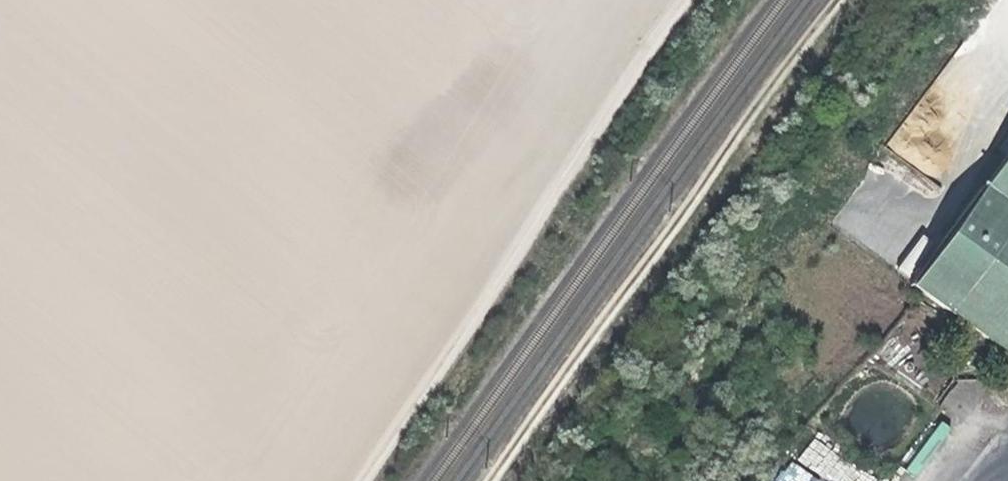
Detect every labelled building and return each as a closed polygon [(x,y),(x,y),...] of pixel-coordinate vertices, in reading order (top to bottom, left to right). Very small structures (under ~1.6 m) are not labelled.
[(911,286),(917,290),(1007,356),(1007,158),(911,286)] [(915,473),(949,427),(942,422),(908,467),(915,473)]
